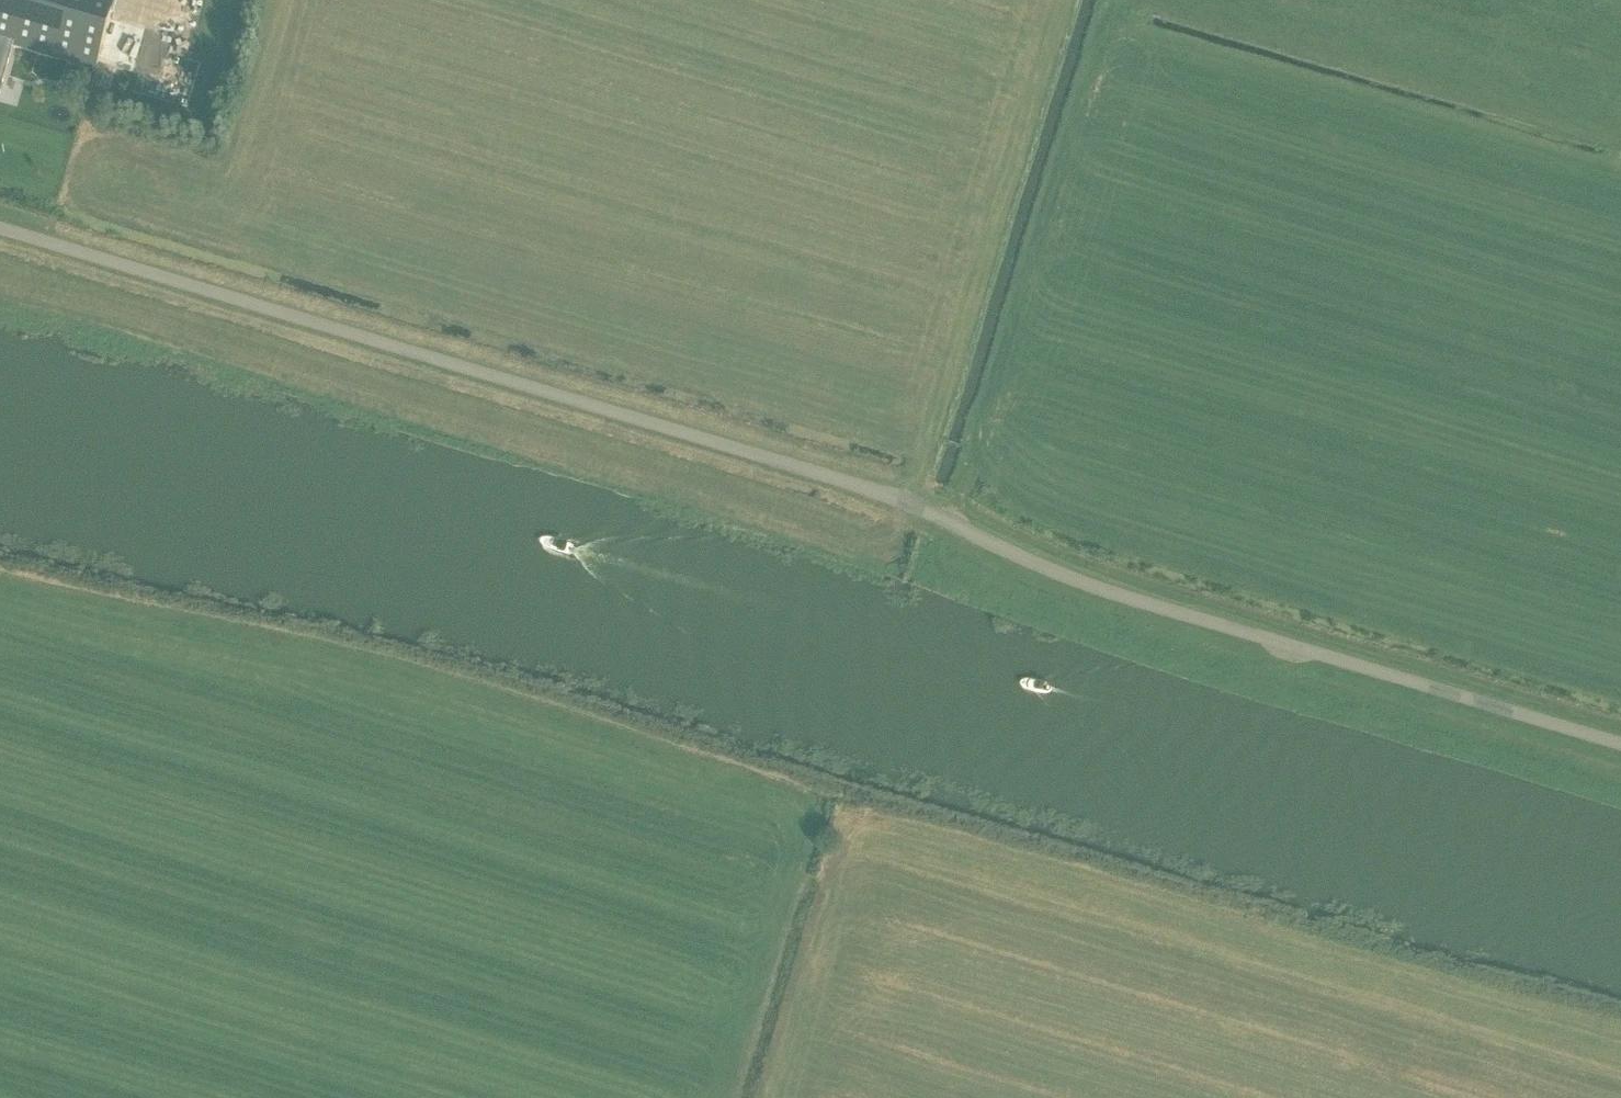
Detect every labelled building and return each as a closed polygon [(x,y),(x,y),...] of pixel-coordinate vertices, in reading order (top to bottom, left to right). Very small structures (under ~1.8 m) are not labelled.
[(96,71),(117,0),(0,0),(0,42),(96,71)]
